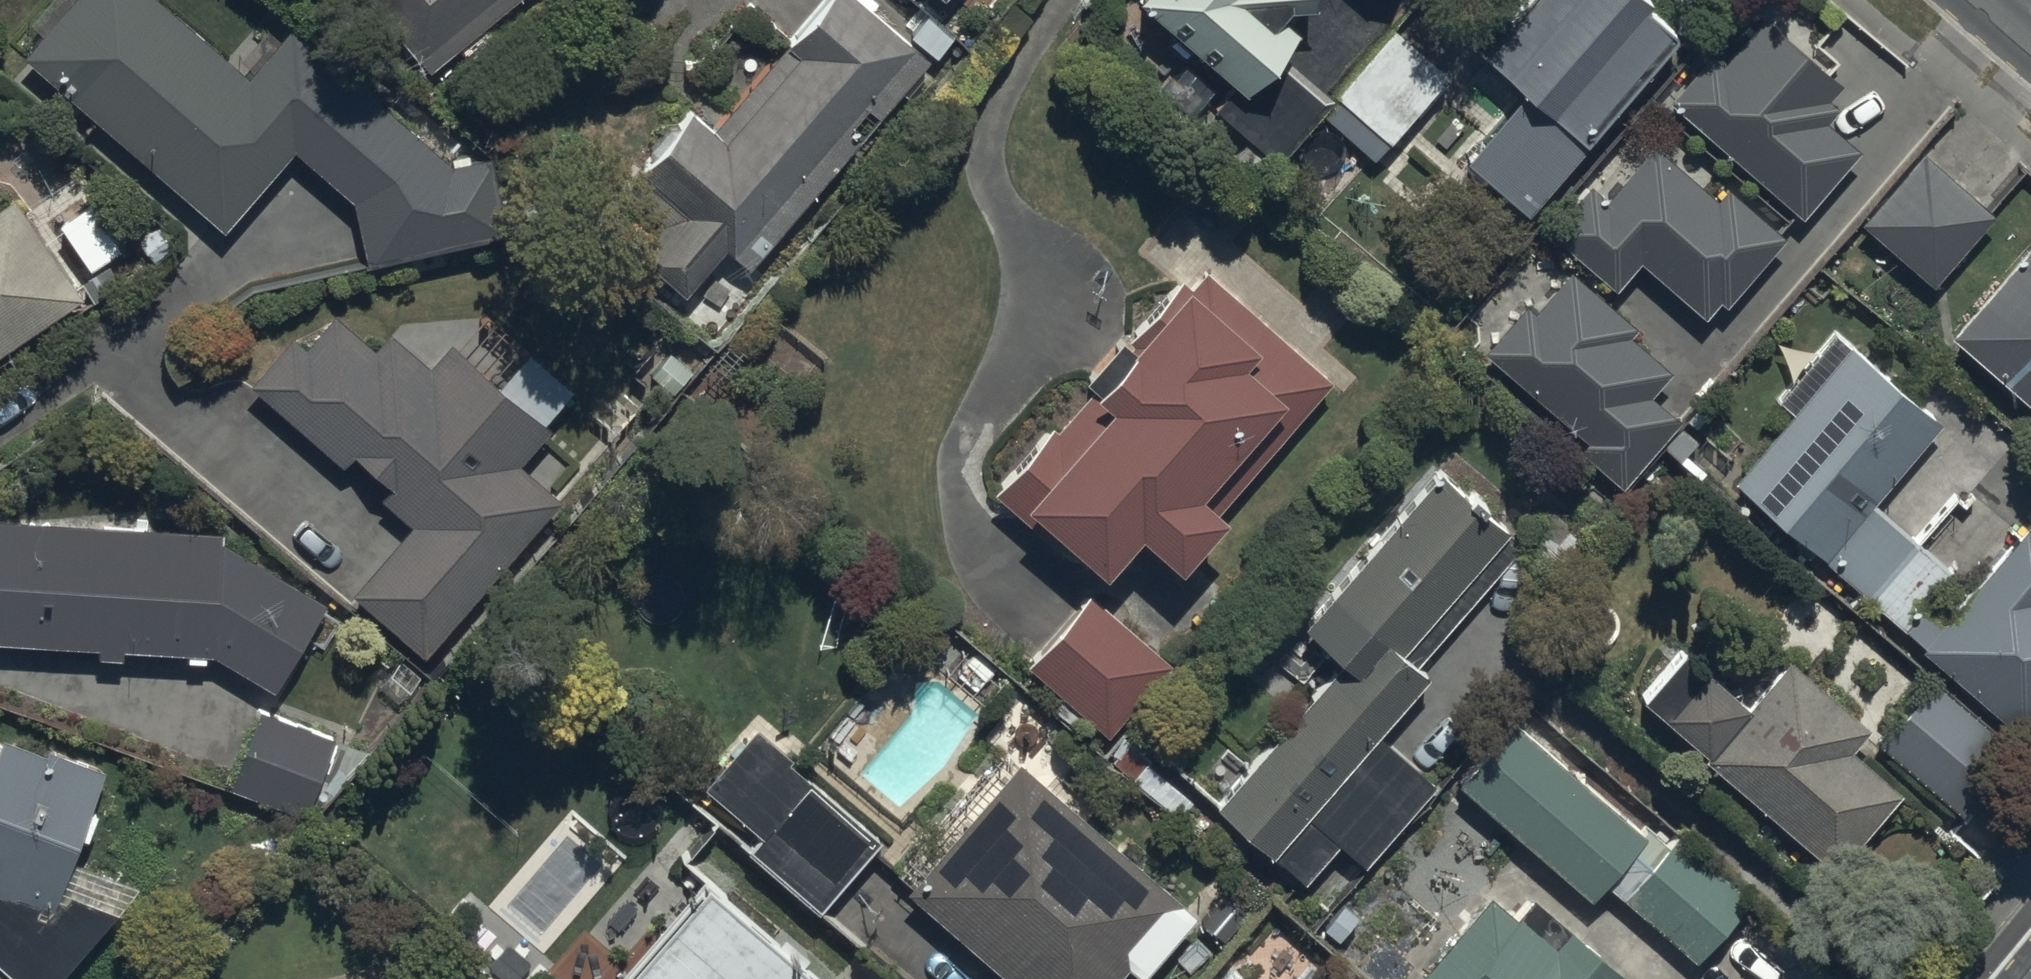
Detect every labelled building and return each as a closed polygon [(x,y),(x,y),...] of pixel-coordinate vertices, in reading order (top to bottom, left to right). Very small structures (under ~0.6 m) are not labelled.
[(22,39),(218,216),(288,138),(351,195),(362,243),(497,218),(489,145),(447,152),(288,11),(241,61),(171,0),(58,0),(22,39)] [(425,55),(492,0),(379,0),(425,55)] [(635,242),(682,281),(723,233),(748,253),(925,42),(933,48),(950,28),(921,4),(903,26),(873,0),(808,0),(711,115),(687,94),(635,156),(639,159),(624,177),(660,208),(635,242)] [(1238,79),(1211,110),(1272,164),(1320,109),(1375,158),(1448,75),(1391,25),(1326,99),(1268,48),(1294,19),(1274,1),(1275,0),(1148,0),(1238,79)] [(1458,142),(1523,198),(1581,132),(1577,129),(1674,20),(1652,0),(1486,0),(1465,24),(1519,72),(1458,142)] [(1707,40),(1664,88),(1798,206),(1858,138),(1824,108),(1836,95),(1823,83),(1836,69),(1759,1),(1717,49),(1707,40)] [(1585,173),(1544,218),(1610,278),(1638,248),(1700,305),(1714,289),(1720,295),(1782,226),(1725,173),(1713,186),(1650,129),(1598,186),(1585,173)] [(1989,204),(1917,141),(1859,209),(1931,271),(1989,204)] [(78,281),(11,183),(0,191),(0,335),(78,281)] [(87,190),(58,210),(89,256),(118,236),(87,190)] [(1945,320),(2030,395),(2030,233),(2026,229),(1945,320)] [(1049,408),(988,478),(1015,502),(1030,485),(1097,544),(1131,504),(1173,540),(1325,365),(1200,255),(1191,265),(1180,256),(1087,362),(1103,376),(1087,394),(1080,388),(1057,415),(1049,408)] [(1630,312),(1566,256),(1530,297),(1523,291),(1482,338),(1585,428),(1576,438),(1617,474),(1675,407),(1646,382),(1667,358),(1624,319),(1630,312)] [(411,508),(349,580),(422,641),(553,482),(516,451),(546,415),(540,410),(567,378),(523,342),(502,368),(450,325),(428,352),(387,318),(372,336),(330,301),(303,334),(290,322),(248,373),(411,508)] [(1866,588),(1913,532),(1867,490),(1936,414),(1836,323),(1774,391),(1787,403),(1729,467),(1866,588)] [(1522,533),(1434,457),(1300,611),(1339,644),(1210,793),(1300,871),(1334,831),(1362,854),(1432,772),(1374,722),(1426,661),(1418,654),(1522,533)] [(0,508),(0,627),(98,632),(97,647),(122,648),(123,636),(186,640),(186,650),(205,650),(205,640),(270,679),(326,591),(223,529),(224,520),(0,508)] [(1866,588),(2016,720),(2030,703),(2030,520),(2023,512),(1963,578),(1913,532),(1866,588)] [(1168,651),(1084,578),(1020,654),(1104,726),(1168,651)] [(1682,636),(1638,684),(1829,853),(1896,778),(1847,734),(1866,712),(1788,642),(1744,691),(1682,636)] [(1928,660),(1871,729),(1960,806),(2018,738),(1928,660)] [(257,697),(226,775),(306,804),(334,725),(257,697)] [(750,712),(699,771),(755,821),(744,834),(815,897),(878,826),(750,712)] [(1635,829),(1507,713),(1452,776),(1583,894),(1598,877),(1689,958),(1743,898),(1669,831),(1661,841),(1641,823),(1635,829)] [(20,975),(25,978),(52,978),(120,902),(62,882),(106,761),(8,726),(0,746),(0,978),(17,978),(20,975)] [(899,877),(1019,978),(1096,978),(1120,951),(1136,964),(1191,899),(1012,748),(899,877)] [(1345,879),(1326,862),(1288,905),(1309,922),(1314,915),(1332,931),(1353,907),(1335,891),(1345,879)] [(1483,877),(1408,968),(1421,978),(1647,978),(1527,880),(1510,899),(1483,877)] [(695,887),(617,978),(803,978),(695,887)] [(1222,955),(1203,978),(1250,978),(1222,955)]
